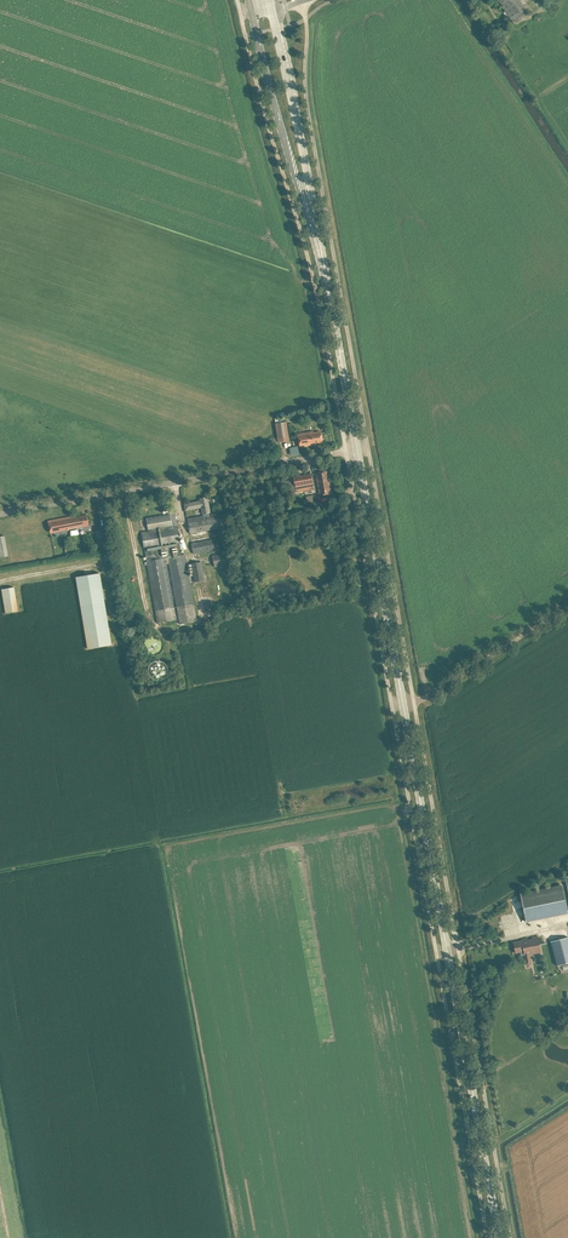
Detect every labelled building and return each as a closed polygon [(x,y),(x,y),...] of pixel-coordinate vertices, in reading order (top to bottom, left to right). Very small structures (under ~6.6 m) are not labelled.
[(514,24),(530,14),(521,0),(498,0),(514,24)] [(282,422),(275,424),(278,437),(279,442),(290,440),(287,422),(286,422),(282,422)] [(316,444),(322,442),(320,431),(314,433),(313,431),(298,433),(301,447),(314,444),(314,443),(316,442),(316,444)] [(278,437),(250,442),(251,448),(279,444),(279,442),(278,437)] [(332,493),(331,493),(329,479),(328,479),(327,471),(317,473),(318,476),(316,477),(320,496),(332,493)] [(314,489),(311,474),(288,478),(291,493),(314,489)] [(306,496),(307,500),(304,500),(305,504),(307,504),(308,505),(315,503),(314,495),(306,496)] [(201,501),(185,504),(186,511),(201,508),(203,514),(204,516),(204,520),(211,518),(219,516),(218,510),(211,511),(211,512),(210,512),(207,497),(200,499),(201,501)] [(181,543),(181,542),(183,542),(183,538),(180,539),(176,518),(175,512),(147,517),(149,531),(142,532),(145,549),(147,561),(146,561),(157,623),(177,619),(167,564),(169,563),(180,624),(197,621),(185,554),(182,555),(180,543),(181,543)] [(76,517),(76,516),(48,521),(51,534),(89,526),(87,515),(76,517)] [(193,517),(188,518),(189,522),(188,523),(190,533),(220,528),(226,527),(224,516),(211,518),(204,520),(194,522),(193,517)] [(97,539),(104,538),(102,530),(95,531),(97,539)] [(4,536),(0,537),(0,557),(8,556),(5,542),(4,536)] [(194,554),(198,553),(199,556),(201,555),(201,553),(218,550),(216,539),(192,543),(194,554)] [(232,564),(230,552),(213,555),(215,567),(232,564)] [(202,562),(191,564),(195,582),(205,580),(202,562)] [(76,577),(88,649),(112,645),(100,573),(76,577)] [(2,589),(5,613),(18,611),(15,587),(2,589)] [(153,635),(152,636),(150,636),(148,638),(146,639),(145,641),(144,643),(144,647),(145,650),(147,652),(149,654),(151,655),(154,655),(156,655),(158,655),(160,653),(162,651),(163,649),(164,647),(164,644),(164,643),(163,640),(161,639),(160,637),(158,636),(156,636),(153,635)] [(164,662),(162,661),(160,660),(157,660),(156,661),(152,662),(150,664),(149,666),(149,668),(148,670),(149,672),(149,675),(151,677),(152,678),(154,679),(157,680),(159,680),(161,680),(164,679),(165,677),(166,676),(167,674),(168,671),(168,668),(167,666),(166,664),(164,662)] [(527,922),(567,913),(567,912),(562,884),(520,893),(527,922)] [(521,939),(522,941),(513,942),(515,953),(521,952),(521,955),(524,955),(527,967),(532,966),(530,958),(530,954),(541,952),(538,936),(532,937),(532,939),(528,940),(528,938),(521,939)] [(551,942),(557,966),(567,963),(567,938),(551,942)]
